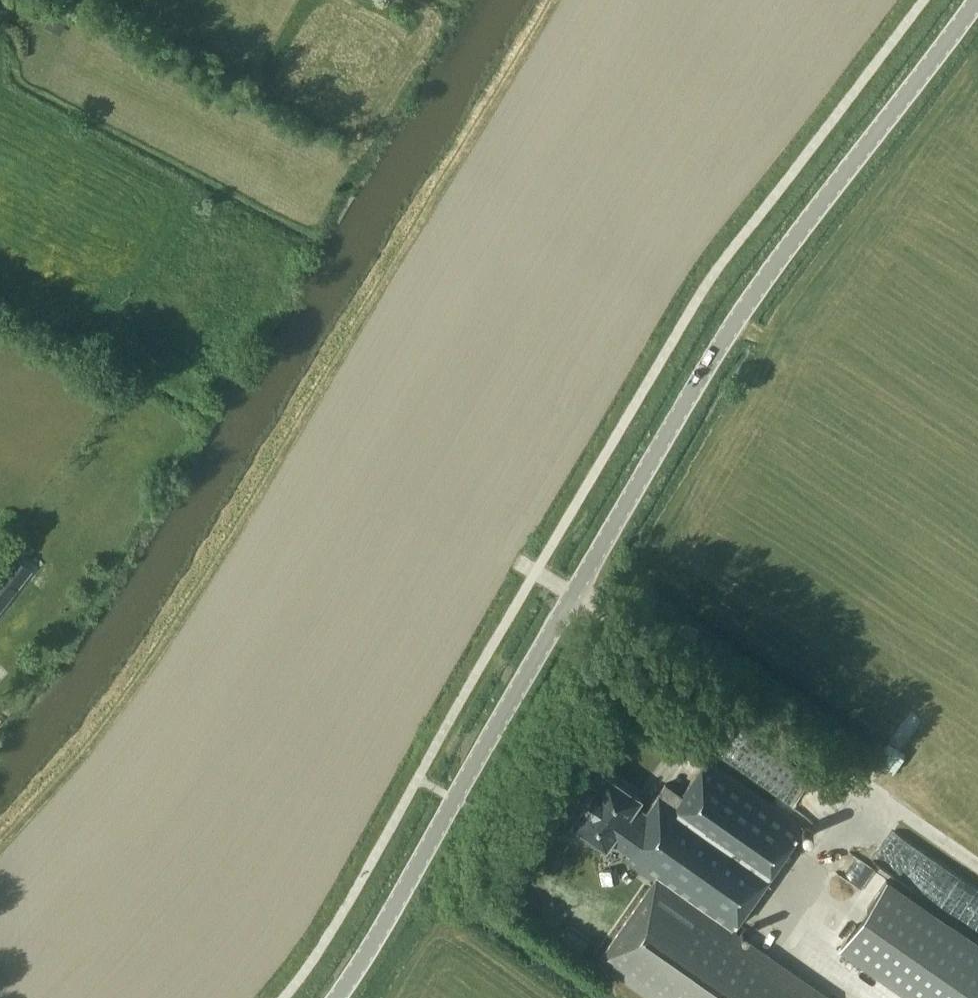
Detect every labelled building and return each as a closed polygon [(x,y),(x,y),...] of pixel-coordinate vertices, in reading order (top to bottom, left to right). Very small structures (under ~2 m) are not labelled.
[(24,578),(5,564),(2,567),(0,565),(0,609),(24,578)] [(657,997),(824,997),(729,931),(804,825),(708,758),(683,794),(665,782),(646,810),(635,802),(640,795),(606,771),(572,820),(607,844),(612,837),(631,851),(625,858),(654,879),(600,959),(657,997)] [(620,879),(617,866),(599,870),(602,883),(620,879)] [(840,945),(916,997),(977,997),(977,943),(886,879),(840,945)]
